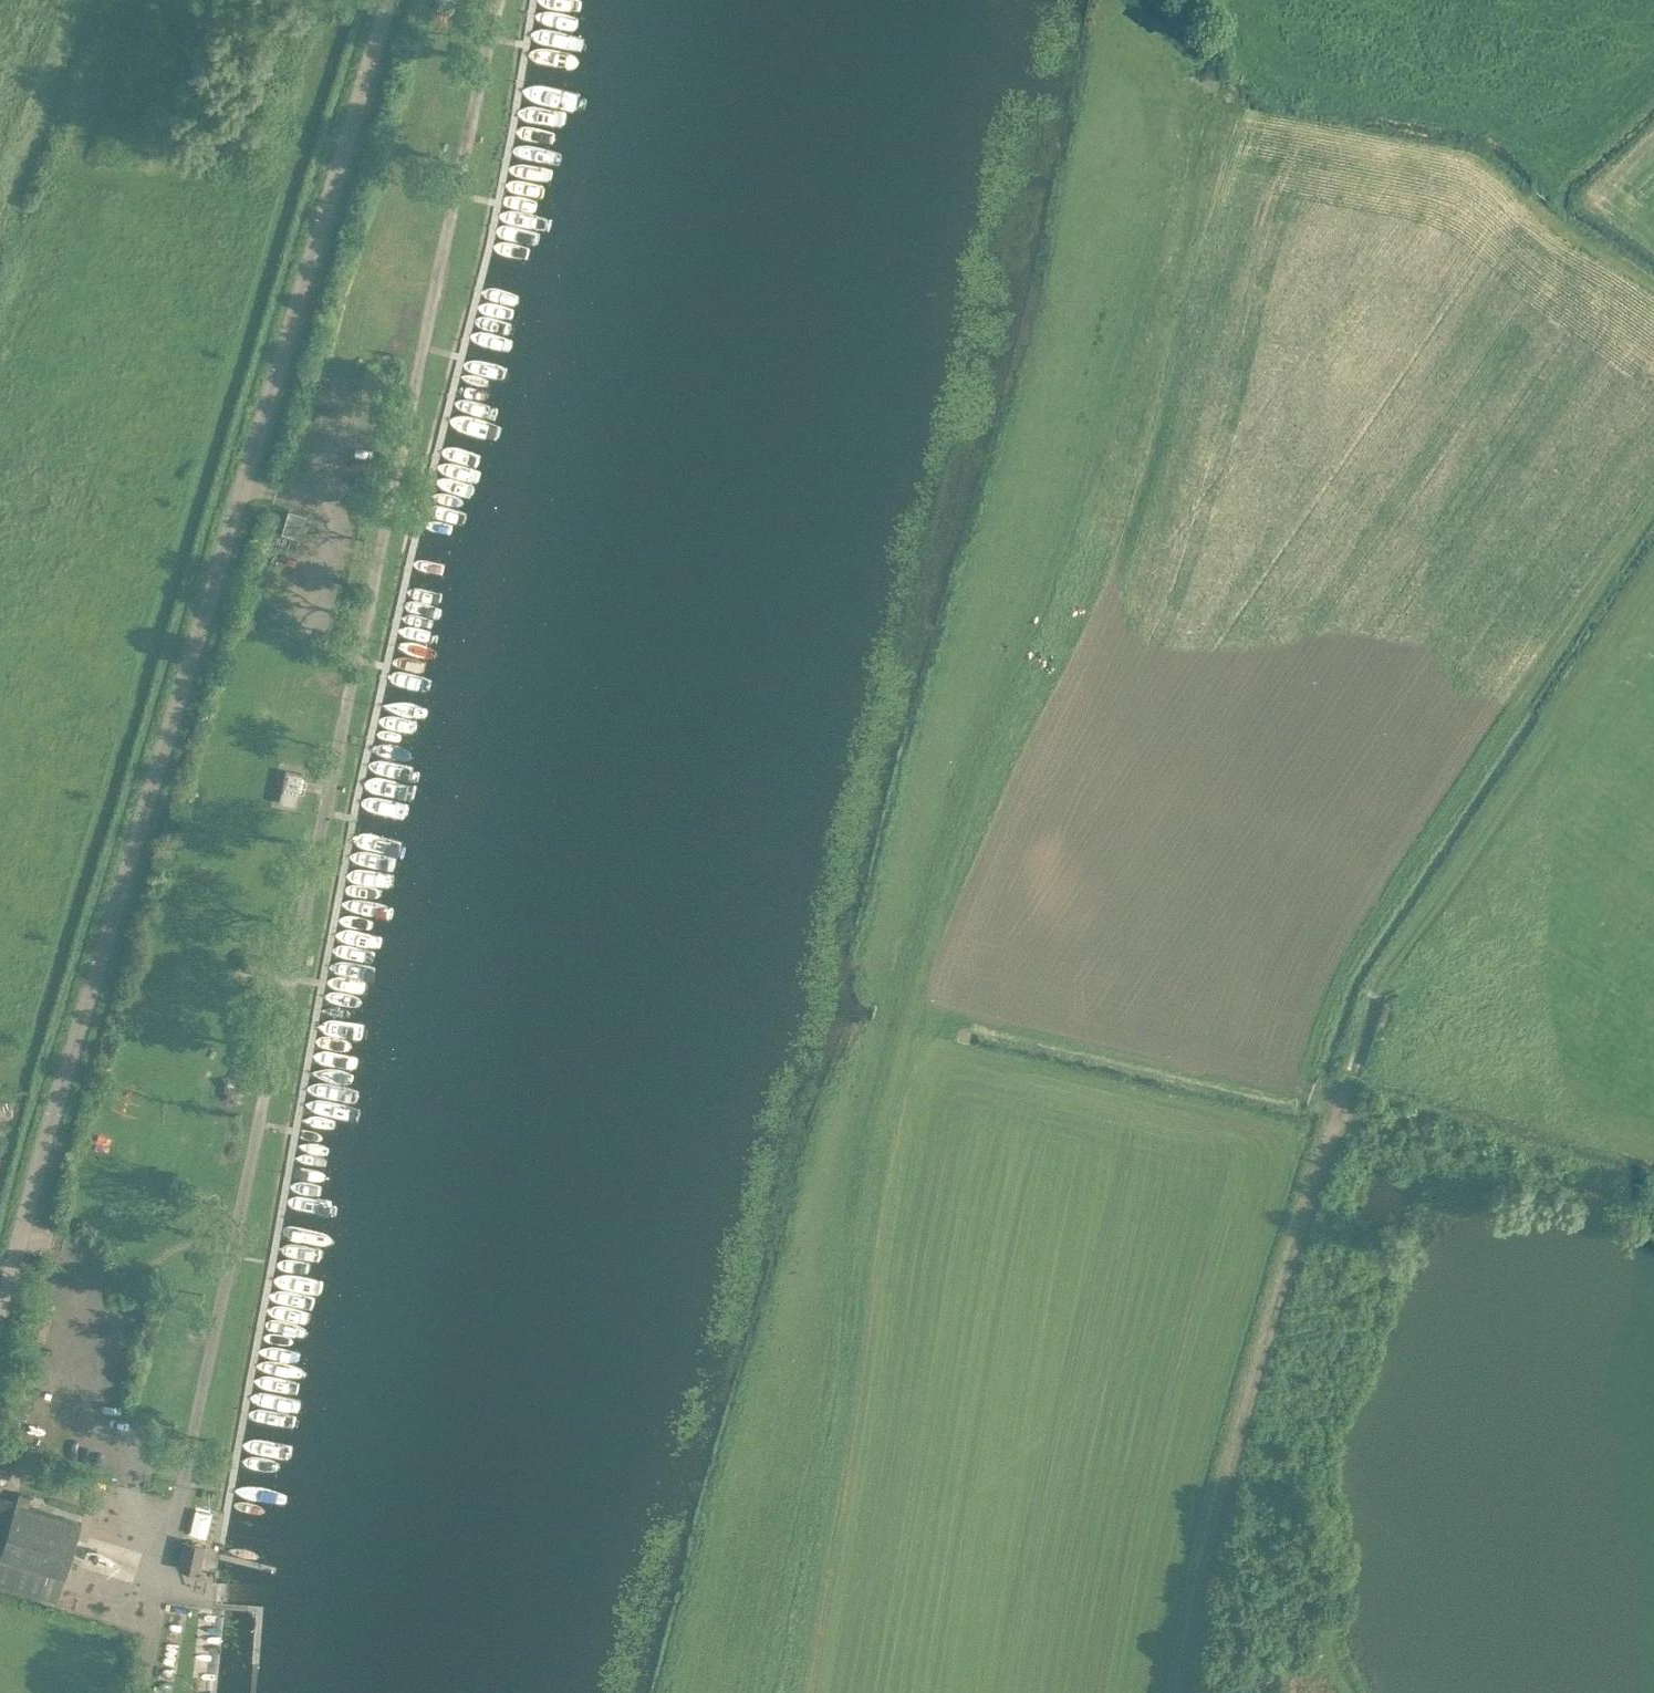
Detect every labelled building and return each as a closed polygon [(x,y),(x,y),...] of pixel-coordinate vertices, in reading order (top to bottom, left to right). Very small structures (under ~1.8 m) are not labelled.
[(280,494),(278,511),(299,514),(301,497),(280,494)] [(286,764),(279,796),(295,799),(302,767),(286,764)] [(57,1594),(65,1569),(81,1516),(28,1500),(31,1490),(19,1486),(16,1496),(0,1491),(0,1577),(57,1594)] [(186,1520),(203,1524),(209,1499),(191,1495),(186,1520)] [(199,1564),(205,1538),(185,1534),(179,1560),(199,1564)] [(64,1579),(60,1594),(104,1607),(108,1592),(64,1579)]
